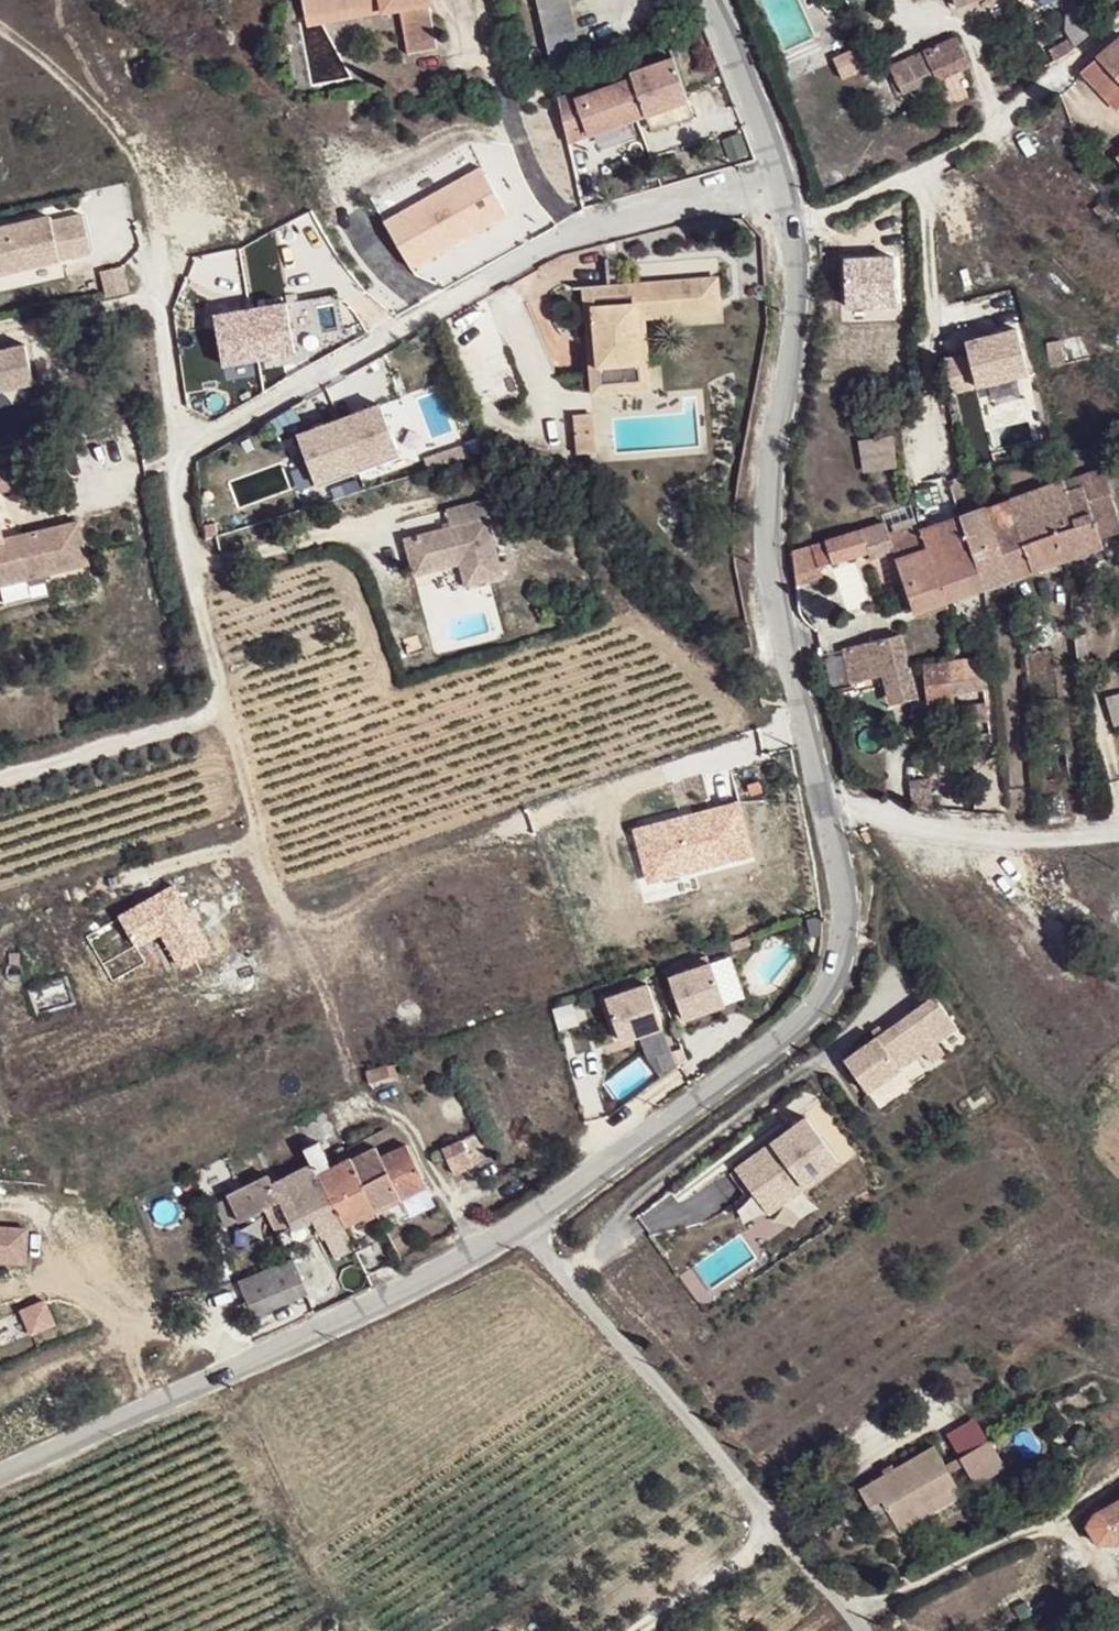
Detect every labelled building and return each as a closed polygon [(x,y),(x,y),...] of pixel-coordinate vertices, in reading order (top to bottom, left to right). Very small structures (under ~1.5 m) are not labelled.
[(307,22),(321,19),(333,17),(330,0),(303,0),(307,22)] [(333,17),(394,5),(401,10),(411,58),(438,52),(430,5),(420,7),(419,0),(330,0),(333,17)] [(586,70),(570,0),(538,0),(555,78),(586,70)] [(956,8),(976,0),(953,0),(956,8)] [(321,19),(323,28),(401,10),(394,5),(333,17),(321,19)] [(688,26),(697,22),(691,11),(682,16),(688,26)] [(594,69),(631,57),(624,37),(600,45),(601,49),(589,53),(594,69)] [(960,48),(955,38),(890,65),(901,93),(904,97),(935,83),(934,83),(967,68),(962,56),(960,48)] [(1084,72),(1106,97),(1118,85),(1118,39),(1084,72)] [(648,115),(689,101),(674,60),(586,93),(601,134),(648,115)] [(882,73),(871,62),(859,75),(866,90),(882,73)] [(1106,97),(1118,111),(1118,85),(1106,97)] [(696,119),(689,101),(648,115),(653,134),(696,119)] [(582,144),(571,147),(575,167),(587,164),(582,144)] [(479,165),(382,223),(411,273),(508,215),(479,165)] [(0,228),(0,273),(91,253),(83,215),(51,221),(51,217),(0,228)] [(843,259),(844,311),(893,309),(891,258),(843,259)] [(601,293),(585,294),(587,329),(577,328),(577,349),(588,349),(590,381),(629,377),(627,333),(638,332),(638,317),(697,315),(697,305),(711,303),(710,282),(674,284),(675,289),(676,296),(629,298),(629,291),(611,292),(611,298),(602,299),(601,293)] [(675,289),(629,291),(629,298),(676,296),(675,289)] [(585,294),(573,294),(577,328),(587,329),(585,294)] [(289,301),(210,314),(219,366),(298,352),(289,301)] [(711,303),(697,305),(697,315),(711,314),(711,303)] [(638,332),(627,333),(629,377),(590,381),(588,349),(577,349),(579,393),(642,391),(638,332)] [(1022,386),(1019,346),(1019,341),(967,345),(967,350),(942,352),(946,392),(1022,386)] [(0,353),(0,402),(36,393),(26,347),(0,353)] [(384,408),(297,440),(312,493),(401,464),(384,408)] [(580,410),(562,411),(564,431),(581,430),(580,410)] [(581,430),(564,431),(566,455),(582,454),(581,430)] [(862,473),(896,470),(894,438),(859,441),(862,473)] [(25,492),(23,469),(0,471),(0,494),(25,492)] [(1084,487),(1101,536),(1116,532),(1099,482),(1084,487)] [(1065,484),(1014,501),(1029,544),(1055,537),(1065,563),(1105,550),(1101,536),(1084,487),(1068,492),(1065,484)] [(1014,501),(988,509),(1013,580),(1065,563),(1055,537),(1029,544),(1014,501)] [(393,549),(401,578),(419,574),(421,580),(448,573),(454,596),(490,586),(475,529),(484,526),(480,507),(434,520),(439,537),(393,549)] [(988,509),(960,519),(985,590),(1013,580),(988,509)] [(960,519),(923,532),(947,602),(946,603),(985,590),(960,519)] [(26,578),(30,585),(46,582),(47,574),(88,564),(78,522),(3,540),(0,527),(0,584),(26,578)] [(863,530),(868,552),(890,545),(884,525),(863,530)] [(819,567),(868,552),(863,530),(812,544),(819,567)] [(947,602),(923,532),(891,543),(915,613),(946,603),(947,602)] [(419,574),(401,578),(403,585),(421,580),(419,574)] [(848,677),(907,664),(902,635),(843,648),(848,677)] [(982,659),(949,661),(924,664),(927,707),(929,718),(941,717),(940,704),(956,703),(954,680),(983,678),(982,659)] [(907,669),(907,664),(848,677),(849,683),(883,675),(893,672),(901,703),(916,699),(912,669),(907,669)] [(893,672),(883,675),(890,706),(901,703),(893,672)] [(1044,714),(1054,712),(1053,700),(1042,702),(1044,714)] [(972,724),(988,722),(986,705),(969,706),(972,724)] [(736,800),(630,829),(646,888),(753,859),(736,800)] [(173,886),(118,919),(139,954),(160,941),(180,973),(214,953),(173,886)] [(19,957),(18,955),(12,952),(12,965),(20,965),(19,957)] [(715,962),(673,977),(688,1018),(729,1004),(715,962)] [(651,985),(610,999),(625,1041),(666,1026),(651,985)] [(933,997),(844,1061),(867,1092),(956,1028),(933,997)] [(872,1032),(875,1038),(883,1033),(879,1027),(872,1032)] [(371,1084),(397,1075),(393,1064),(367,1073),(371,1084)] [(739,1175),(767,1214),(838,1163),(810,1124),(806,1119),(771,1144),(775,1150),(768,1155),(765,1150),(736,1171),(739,1175)] [(314,1168),(347,1228),(382,1212),(355,1159),(333,1169),(320,1142),(305,1149),(314,1168)] [(355,1159),(382,1212),(430,1190),(411,1147),(384,1160),(378,1149),(355,1159)] [(465,1149),(446,1158),(455,1178),(474,1169),(465,1149)] [(270,1181),(230,1200),(242,1223),(266,1210),(286,1249),(316,1234),(309,1220),(316,1216),(326,1238),(347,1228),(314,1168),(273,1187),(270,1181)] [(25,1263),(26,1230),(0,1228),(0,1261),(25,1263)] [(369,1248),(358,1253),(370,1278),(380,1273),(369,1248)] [(239,1283),(244,1295),(254,1317),(255,1320),(310,1296),(294,1259),(239,1283)] [(34,1331),(57,1320),(45,1296),(22,1308),(34,1331)] [(248,1305),(235,1310),(241,1323),(254,1317),(248,1305)] [(953,1474),(968,1493),(994,1473),(974,1448),(948,1468),(953,1474)] [(865,1529),(876,1521),(897,1548),(917,1532),(910,1523),(947,1494),(939,1484),(935,1478),(921,1460),(853,1513),(865,1529)] [(948,1468),(935,1478),(939,1484),(953,1474),(948,1468)] [(910,1523),(917,1532),(954,1503),(947,1494),(910,1523)] [(1097,1512),(1088,1527),(1097,1543),(1115,1545),(1118,1542),(1118,1499),(1097,1512)]
